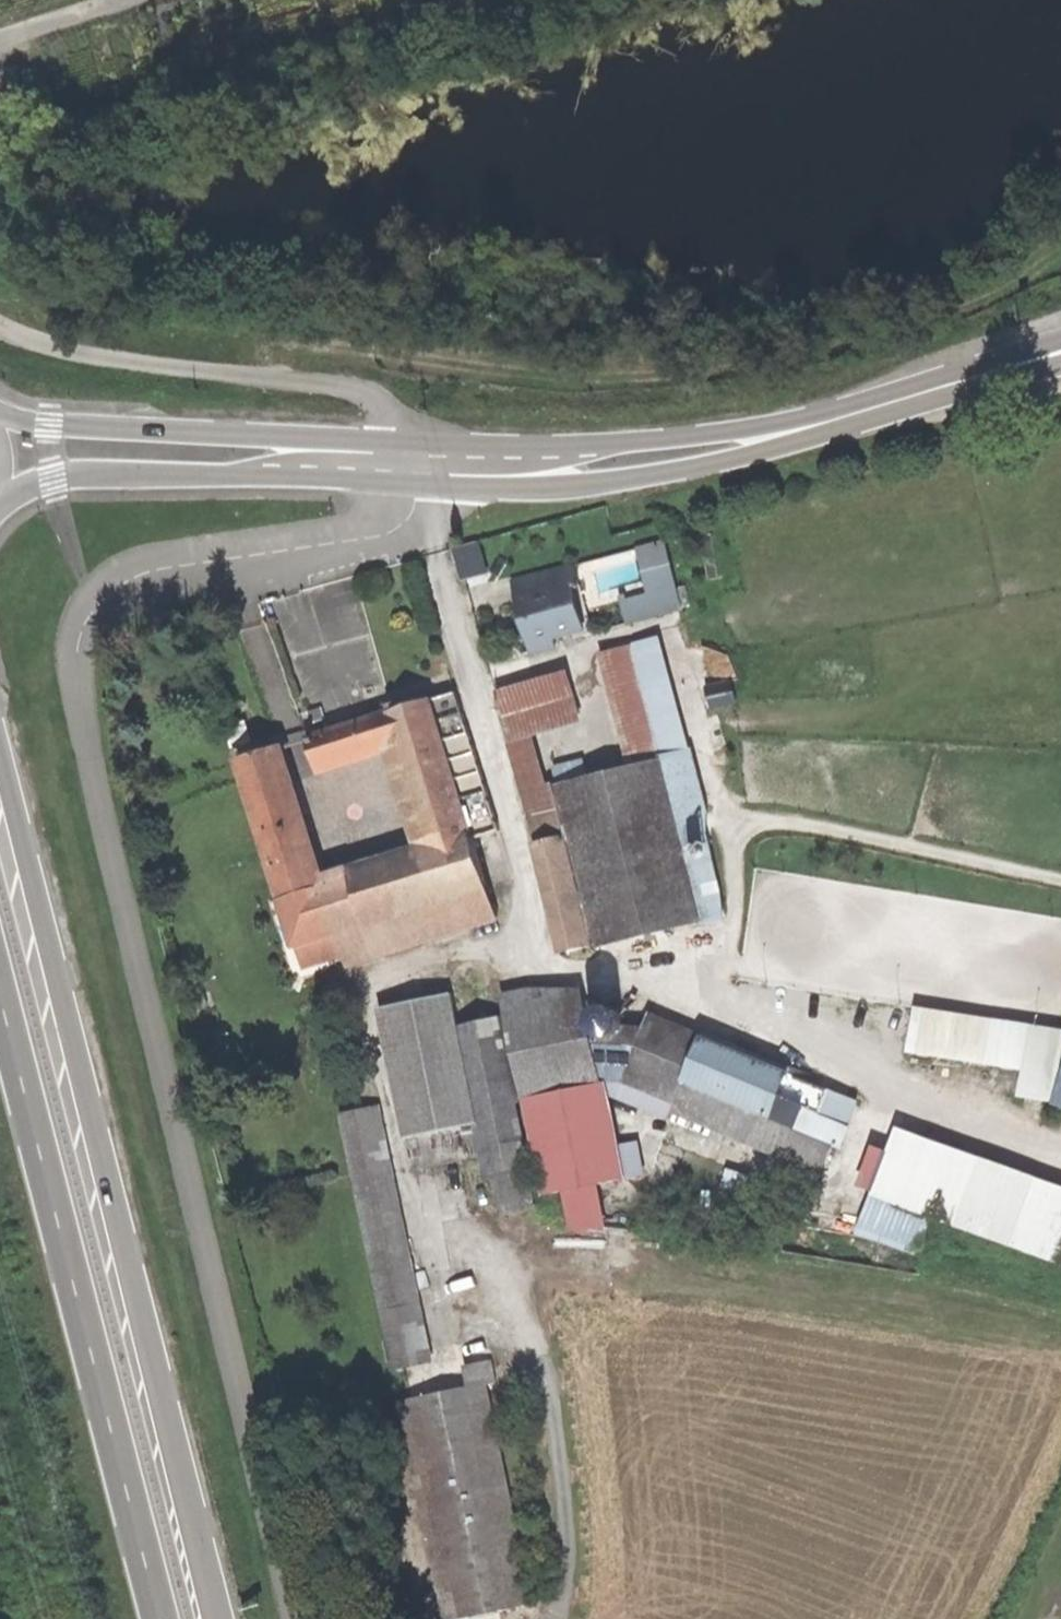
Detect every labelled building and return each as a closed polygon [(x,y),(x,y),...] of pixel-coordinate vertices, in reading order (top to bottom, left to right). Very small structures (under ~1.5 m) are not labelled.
[(488,574),(479,541),(452,549),(462,581),(488,574)] [(635,549),(647,594),(675,586),(663,542),(635,549)] [(554,647),(552,639),(575,633),(570,616),(580,613),(586,611),(574,566),(524,579),(529,598),(525,599),(531,621),(524,623),(532,653),(554,647)] [(647,594),(622,601),(628,623),(681,609),(675,586),(647,594)] [(522,618),(524,623),(531,621),(525,599),(518,601),(522,618)] [(584,630),(580,613),(570,616),(575,633),(584,630)] [(658,641),(650,643),(681,764),(692,762),(690,753),(687,754),(658,641)] [(564,827),(593,946),(722,914),(710,863),(687,869),(675,817),(703,810),(692,762),(681,764),(650,643),(606,654),(636,766),(608,772),(554,785),(564,827)] [(508,735),(578,714),(568,679),(499,700),(508,735)] [(432,701),(474,840),(500,832),(457,693),(432,701)] [(432,701),(390,714),(399,742),(433,853),(323,886),(283,901),(297,946),(310,942),(317,964),(345,956),(348,964),(498,918),(482,865),(476,845),(474,840),(432,701)] [(399,742),(390,714),(351,726),(308,739),(317,767),(399,742)] [(562,954),(593,946),(564,827),(554,831),(541,789),(528,743),(510,748),(533,834),(562,954)] [(240,759),(283,901),(323,886),(280,747),(240,759)] [(554,785),(541,789),(554,831),(564,827),(554,785)] [(703,836),(703,810),(675,817),(687,869),(710,863),(703,836)] [(502,837),(476,845),(482,865),(508,857),(502,837)] [(405,1139),(478,1124),(450,995),(378,1009),(405,1139)] [(524,1101),(545,1196),(563,1193),(594,1185),(623,1180),(603,1078),(625,1078),(677,1101),(779,1144),(776,1152),(791,1157),(800,1133),(830,1145),(840,1149),(856,1103),(650,1016),(642,1038),(622,1031),(618,1037),(609,1038),(601,1036),(592,1037),(585,1001),(498,1020),(516,1103),(524,1101)] [(618,1037),(622,1031),(625,1025),(625,1019),(623,1012),(618,1007),(610,1004),(602,1006),(595,1011),(593,1020),(594,1027),(596,1032),(601,1036),(609,1038),(618,1037)] [(1021,1094),(1053,1097),(1055,1076),(1060,1032),(918,1011),(912,1053),(1022,1069),(1021,1094)] [(492,1173),(526,1166),(513,1104),(516,1103),(498,1020),(462,1029),(492,1173)] [(673,1110),(776,1152),(779,1144),(677,1101),(673,1110)] [(394,1369),(430,1359),(378,1107),(340,1116),(394,1369)] [(821,1168),(830,1145),(800,1133),(791,1157),(821,1168)] [(1060,1258),(1060,1191),(901,1134),(879,1192),(931,1211),(1060,1258)] [(534,1207),(526,1166),(492,1173),(500,1213),(534,1207)] [(602,1221),(594,1185),(563,1193),(571,1228),(602,1221)] [(919,1247),(931,1211),(879,1192),(862,1235),(919,1247)] [(530,1605),(485,1384),(494,1382),(492,1364),(464,1370),(468,1387),(401,1402),(447,1618),(462,1618),(530,1605)]
